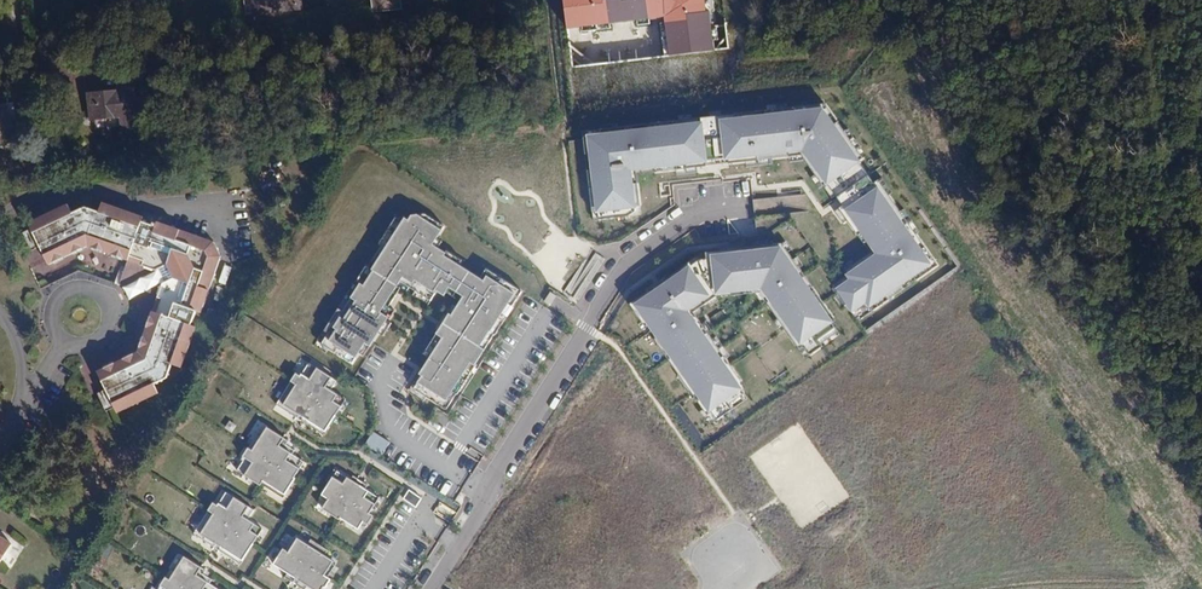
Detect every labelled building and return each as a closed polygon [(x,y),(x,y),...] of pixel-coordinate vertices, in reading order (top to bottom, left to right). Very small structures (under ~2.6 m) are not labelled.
[(177,10),(192,8),(193,12),(212,9),(211,0),(176,0),(177,10)] [(247,15),(299,11),(298,0),(245,0),(247,15)] [(371,10),(402,7),(401,0),(370,0),(371,10)] [(566,28),(662,18),(665,57),(716,51),(712,0),(562,0),(566,28)] [(129,91),(85,96),(87,117),(118,114),(119,126),(133,124),(129,91)] [(0,107),(0,122),(15,120),(20,119),(18,105),(0,107)] [(822,106),(719,118),(723,161),(802,151),(830,188),(862,167),(822,106)] [(0,122),(0,130),(1,139),(2,143),(17,141),(15,120),(0,122)] [(702,121),(585,134),(594,214),(634,209),(630,172),(706,163),(702,121)] [(932,265),(877,187),(844,210),(875,253),(845,274),(848,279),(834,289),(852,315),(865,306),(868,310),(932,265)] [(80,214),(68,221),(62,211),(23,231),(42,273),(81,254),(147,278),(152,276),(161,291),(154,294),(128,364),(86,385),(105,430),(147,411),(142,399),(154,394),(161,376),(172,381),(187,338),(181,336),(188,317),(195,319),(215,264),(207,247),(156,228),(153,232),(141,227),(141,223),(99,208),(95,219),(80,214)] [(339,315),(334,313),(320,335),(324,337),(317,348),(348,368),(355,357),(360,360),(384,322),(385,323),(391,315),(384,311),(392,299),(388,297),(396,285),(405,291),(427,305),(433,295),(440,300),(445,291),(459,300),(444,324),(442,322),(425,348),(432,353),(421,369),(424,371),(415,384),(448,404),(458,389),(454,386),(472,358),(476,360),(496,329),(492,326),(509,300),(513,302),(524,287),(488,264),(482,274),(461,260),(464,255),(448,246),(447,248),(434,240),(446,222),(426,209),(414,214),(409,221),(407,219),(404,224),(401,222),(398,226),(392,221),(384,234),(388,236),(379,250),(378,249),(364,271),(362,270),(352,285),(356,288),(339,315)] [(414,214),(392,221),(398,226),(401,222),(404,224),(407,219),(409,221),(414,214)] [(388,236),(384,234),(362,270),(364,271),(378,249),(379,250),(388,236)] [(757,250),(709,254),(713,294),(758,288),(799,346),(834,322),(780,247),(757,250)] [(710,297),(688,265),(631,304),(708,414),(742,390),(688,312),(710,297)] [(352,285),(334,313),(339,315),(356,288),(352,285)] [(388,297),(392,299),(396,292),(402,296),(405,291),(396,285),(388,297)] [(556,296),(550,292),(543,302),(550,305),(551,303),(556,296)] [(513,302),(509,300),(492,326),(496,329),(513,302)] [(476,360),(472,358),(454,386),(458,389),(476,360)] [(331,378),(307,364),(296,380),(292,378),(272,409),(293,422),(295,418),(297,420),(299,421),(297,425),(302,429),(305,425),(321,436),(341,406),(333,401),(335,395),(324,387),(331,378)] [(305,425),(302,429),(319,439),(321,436),(305,425)] [(265,428),(251,450),(247,447),(241,457),(243,458),(236,470),(260,485),(261,482),(284,496),(294,479),(293,478),(303,461),(291,454),(293,450),(290,448),(287,446),(285,445),(287,441),(265,428)] [(365,444),(382,454),(390,441),(373,431),(365,444)] [(350,479),(337,471),(319,498),(326,502),(322,508),(339,519),(340,517),(359,529),(361,525),(365,527),(373,515),(369,513),(379,497),(365,489),(368,485),(363,481),(360,486),(358,485),(356,483),(359,479),(353,475),(350,479)] [(416,508),(422,497),(409,489),(403,500),(416,508)] [(251,511),(224,493),(215,507),(211,504),(191,535),(211,548),(214,544),(216,546),(218,547),(216,551),(221,555),(223,551),(240,562),(261,530),(245,520),(251,511)] [(441,502),(434,510),(448,521),(455,513),(441,502)] [(0,537),(0,560),(10,543),(0,537)] [(288,543),(283,552),(281,550),(271,565),(285,574),(282,578),(291,584),(293,581),(295,582),(297,583),(295,586),(299,588),(305,588),(306,587),(309,588),(322,588),(324,588),(330,580),(326,578),(332,569),(329,567),(332,562),(323,556),(326,551),(309,540),(305,546),(296,540),(292,545),(288,543)] [(223,551),(221,555),(238,566),(240,562),(223,551)] [(335,557),(326,551),(323,556),(332,562),(335,557)] [(182,558),(172,573),(168,571),(156,588),(213,588),(207,585),(210,581),(205,578),(203,577),(201,575),(203,571),(182,558)]
